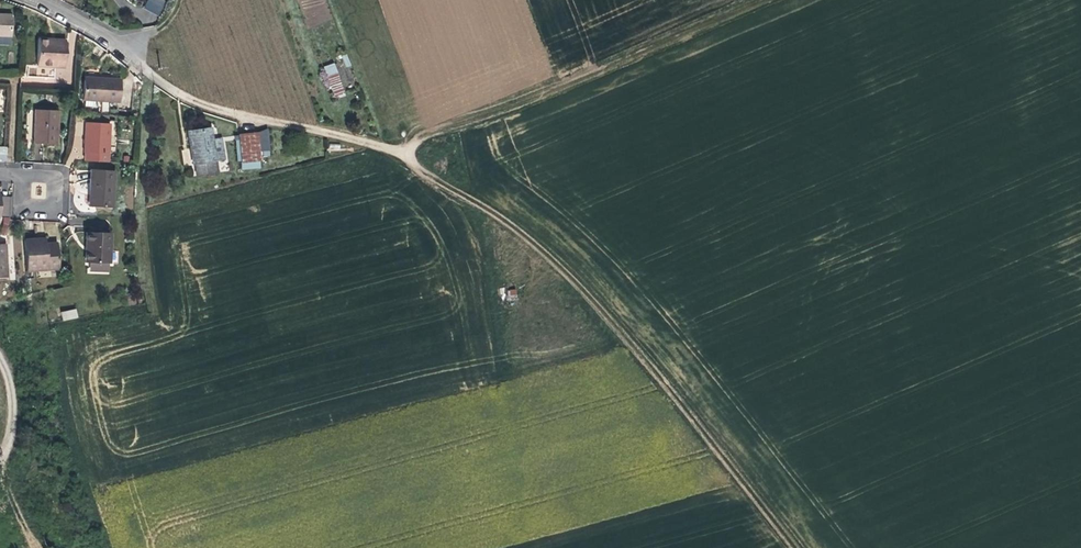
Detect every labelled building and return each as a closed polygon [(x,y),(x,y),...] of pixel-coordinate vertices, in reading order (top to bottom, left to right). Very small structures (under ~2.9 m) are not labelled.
[(159,16),(166,2),(163,0),(148,0),(143,7),(159,16)] [(10,16),(0,15),(0,38),(10,38),(10,16)] [(46,43),(46,40),(35,40),(34,66),(61,67),(62,43),(46,43)] [(321,67),(331,97),(345,93),(335,62),(321,67)] [(116,102),(116,81),(95,80),(95,82),(80,82),(79,101),(116,102)] [(56,145),(57,112),(34,111),(33,145),(44,145),(56,145)] [(107,125),(82,124),(81,139),(80,160),(105,161),(107,125)] [(259,131),(237,130),(242,167),(262,166),(260,151),(273,150),(269,129),(259,131)] [(218,143),(210,145),(207,132),(183,137),(192,179),(212,175),(210,163),(222,161),(218,143)] [(113,170),(89,169),(88,191),(92,191),(91,206),(111,206),(113,170)] [(0,199),(0,201),(0,217),(8,217),(8,200),(0,199)] [(8,235),(12,219),(4,217),(1,233),(8,235)] [(109,263),(109,232),(85,231),(84,241),(88,241),(87,249),(87,262),(88,262),(106,263),(109,263)] [(37,245),(37,240),(25,240),(28,271),(60,269),(58,244),(46,245),(37,245)] [(106,263),(88,262),(88,270),(106,271),(106,263)] [(509,300),(518,298),(516,288),(507,290),(509,300)] [(76,308),(61,312),(63,321),(78,317),(76,308)]
